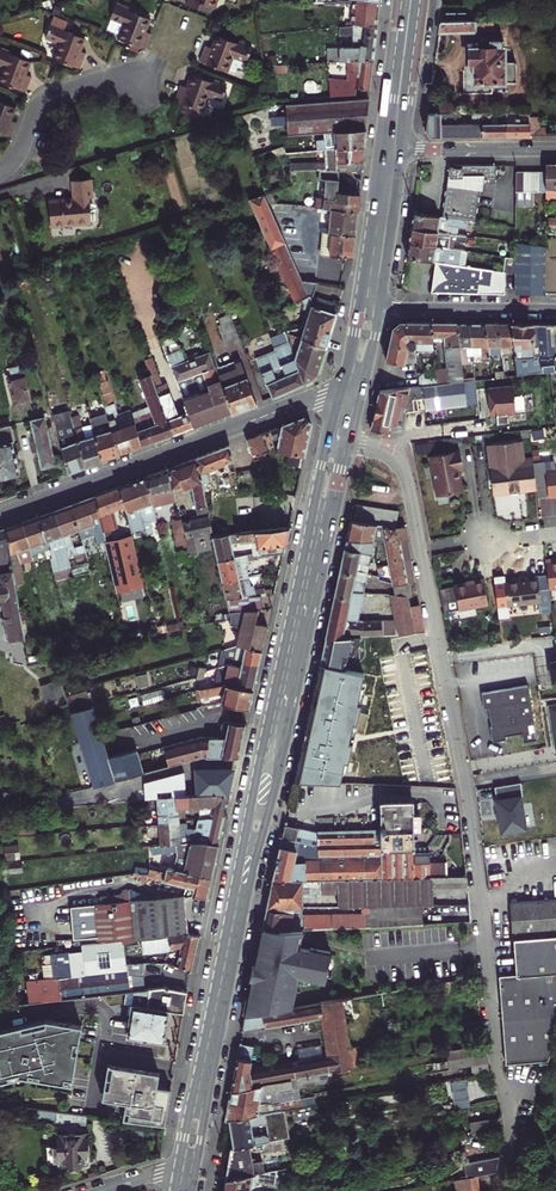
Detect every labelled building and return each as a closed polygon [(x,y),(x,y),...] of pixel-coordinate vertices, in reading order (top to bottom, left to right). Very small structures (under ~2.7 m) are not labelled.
[(188,4),(197,8),(207,11),(209,6),(216,8),(219,0),(189,0),(188,4)] [(352,11),(379,13),(380,6),(380,0),(354,0),(352,11)] [(148,43),(152,34),(146,32),(148,26),(151,19),(115,6),(110,19),(124,24),(118,39),(146,49),(148,43)] [(379,13),(352,11),(351,22),(346,21),(345,27),(352,26),(353,23),(377,26),(378,19),(379,13)] [(68,22),(54,17),(45,39),(58,44),(53,58),(81,68),(84,61),(87,54),(81,52),(86,39),(65,31),(68,22)] [(493,21),(440,22),(439,33),(493,31),(493,21)] [(377,26),(353,23),(352,26),(345,27),(339,27),(340,34),(353,34),(354,44),(360,43),(360,47),(354,47),(327,48),(327,62),(347,61),(360,60),(373,62),(375,44),(377,26)] [(201,62),(228,72),(234,58),(246,62),(251,49),(217,35),(212,47),(207,45),(204,53),(201,62)] [(475,64),(475,83),(517,82),(516,62),(504,62),(504,40),(481,40),(480,49),(471,49),(471,64),(475,64)] [(0,50),(0,65),(4,67),(0,77),(0,82),(26,92),(32,76),(27,75),(29,68),(32,62),(0,50)] [(330,97),(355,95),(356,88),(370,90),(371,84),(371,78),(373,62),(360,60),(347,61),(346,71),(351,72),(350,80),(329,79),(330,97)] [(187,86),(182,85),(179,93),(176,100),(182,103),(177,117),(192,122),(198,108),(204,110),(209,95),(222,100),(227,88),(192,74),(187,86)] [(288,136),(325,133),(366,129),(369,99),(286,105),(288,136)] [(430,99),(428,112),(450,112),(453,112),(453,104),(451,101),(448,99),(439,99),(430,99)] [(11,137),(14,130),(17,122),(12,120),(16,108),(0,101),(0,133),(11,137)] [(431,137),(482,137),(482,112),(473,112),(472,122),(462,122),(450,123),(450,112),(428,112),(426,121),(425,130),(431,137)] [(453,112),(450,112),(450,123),(462,122),(461,112),(453,112)] [(482,137),(506,137),(506,112),(482,112),(482,137)] [(506,137),(530,136),(530,118),(530,112),(506,112),(506,137)] [(539,130),(538,118),(530,118),(530,136),(547,136),(547,130),(539,130)] [(317,150),(321,150),(364,147),(365,138),(366,129),(325,133),(325,140),(316,141),(317,150)] [(290,164),(290,171),(327,169),(340,170),(362,173),(363,160),(364,147),(321,150),(322,153),(324,153),(325,163),(290,164)] [(107,163),(99,166),(107,190),(115,187),(107,163)] [(447,184),(443,217),(467,220),(476,221),(480,189),(482,189),(483,179),(497,179),(497,165),(456,165),(456,168),(451,168),(450,178),(453,179),(452,185),(447,184)] [(546,200),(552,200),(555,198),(555,196),(555,194),(555,165),(546,165),(546,172),(546,191),(546,200)] [(299,196),(298,206),(318,208),(357,212),(358,206),(359,201),(359,196),(337,193),(340,170),(327,169),(324,198),(299,196)] [(516,192),(516,203),(516,205),(533,205),(533,191),(531,191),(531,172),(524,172),(524,191),(516,192)] [(539,172),(531,172),(531,191),(533,191),(539,191),(539,172)] [(72,181),(73,198),(49,200),(50,214),(51,227),(91,223),(90,198),(93,197),(92,179),(72,181)] [(267,202),(276,203),(272,193),(264,195),(267,202)] [(302,280),(294,262),(279,228),(267,202),(264,195),(249,199),(269,243),(288,287),(302,280)] [(328,233),(355,236),(356,224),(357,212),(318,208),(318,212),(331,213),(328,233)] [(412,228),(447,233),(447,226),(466,229),(467,220),(443,217),(414,213),(413,220),(412,228)] [(410,243),(448,248),(449,241),(466,243),(467,236),(447,233),(412,228),(411,236),(410,243)] [(355,236),(328,233),(323,232),(321,254),(353,258),(354,247),(355,236)] [(408,258),(436,262),(458,265),(460,250),(448,248),(410,243),(409,251),(408,258)] [(515,258),(515,273),(515,294),(545,294),(545,247),(515,243),(515,258)] [(464,266),(467,251),(460,250),(458,265),(464,266)] [(504,256),(502,272),(505,272),(515,273),(515,258),(504,256)] [(431,293),(504,294),(505,272),(502,272),(464,266),(458,265),(436,262),(444,278),(439,282),(435,286),(431,293)] [(317,282),(302,280),(288,287),(295,302),(302,299),(309,296),(313,297),(314,296),(315,289),(317,282)] [(334,321),(340,304),(314,296),(313,297),(309,296),(302,299),(304,304),(303,309),(306,310),(300,328),(303,331),(328,339),(334,321)] [(239,337),(233,320),(217,326),(224,343),(239,337)] [(408,341),(407,342),(408,323),(400,323),(393,328),(386,360),(404,364),(417,363),(416,350),(415,343),(415,342),(414,341),(413,340),(412,340),(411,340),(410,340),(409,340),(408,340),(408,341)] [(416,350),(433,350),(432,342),(432,323),(413,323),(415,343),(416,350)] [(443,342),(444,323),(432,323),(432,342),(443,342)] [(443,342),(447,368),(435,369),(436,377),(437,384),(464,381),(462,362),(457,323),(444,323),(443,342)] [(462,362),(465,362),(465,358),(469,358),(468,352),(467,351),(465,347),(472,347),(469,323),(457,323),(462,362)] [(473,355),(481,355),(482,358),(489,358),(489,354),(485,324),(469,323),(472,347),(472,352),(473,355)] [(498,354),(499,357),(502,357),(502,354),(498,324),(485,324),(489,354),(498,354)] [(502,354),(508,353),(507,346),(514,346),(511,324),(498,324),(502,354)] [(533,347),(532,324),(511,324),(514,346),(515,357),(534,356),(537,353),(536,349),(534,347),(533,347)] [(548,327),(545,324),(532,324),(533,347),(534,347),(536,349),(537,353),(534,356),(515,357),(518,375),(555,371),(555,327),(548,327)] [(288,342),(303,383),(312,379),(317,375),(322,360),(326,346),(302,338),(303,331),(300,328),(284,332),(288,342)] [(328,339),(303,331),(302,338),(326,346),(328,339)] [(232,413),(216,369),(209,352),(198,356),(196,352),(184,356),(180,344),(177,345),(170,348),(169,344),(176,342),(172,334),(160,339),(188,412),(193,427),(213,420),(232,413)] [(255,358),(272,397),(281,393),(292,388),(303,383),(288,342),(273,348),(274,350),(255,358)] [(152,358),(146,360),(151,374),(174,434),(184,430),(193,427),(188,412),(178,416),(166,382),(162,384),(152,358)] [(240,359),(216,369),(232,413),(244,408),(256,403),(240,359)] [(31,401),(22,365),(10,368),(12,377),(9,378),(15,404),(23,403),(31,401)] [(142,446),(132,413),(131,409),(118,414),(111,391),(110,391),(104,371),(95,374),(107,415),(119,454),(131,450),(142,446)] [(434,384),(437,384),(436,377),(425,378),(424,373),(419,374),(420,385),(434,384)] [(174,434),(151,374),(138,379),(148,407),(132,413),(142,446),(158,440),(174,434)] [(437,384),(434,384),(434,391),(429,394),(421,395),(422,396),(424,411),(451,407),(478,404),(476,385),(475,380),(464,381),(437,384)] [(434,384),(420,385),(421,395),(429,394),(434,391),(434,384)] [(372,429),(388,432),(388,433),(401,431),(401,429),(403,429),(406,419),(406,417),(405,412),(402,412),(402,399),(422,396),(421,395),(420,385),(380,389),(372,429)] [(513,385),(486,388),(488,410),(491,410),(494,410),(496,423),(507,422),(507,413),(525,411),(523,393),(514,394),(513,385)] [(402,412),(405,412),(424,411),(422,396),(402,399),(402,412)] [(69,409),(52,413),(68,473),(77,470),(85,467),(74,428),(71,417),(69,409)] [(78,415),(71,417),(74,428),(85,467),(94,464),(102,461),(92,424),(82,426),(78,415)] [(90,420),(92,424),(102,461),(111,457),(119,454),(107,415),(90,420)] [(276,450),(304,457),(311,423),(305,417),(246,440),(249,448),(253,457),(273,449),(276,450)] [(55,466),(51,445),(55,444),(51,428),(47,429),(45,418),(31,421),(41,469),(55,466)] [(16,461),(17,461),(16,454),(14,454),(12,443),(15,442),(11,426),(9,425),(0,427),(0,478),(19,474),(16,461)] [(522,441),(487,445),(492,490),(509,488),(509,492),(512,494),(517,493),(520,490),(519,487),(536,485),(532,457),(524,458),(522,441)] [(197,457),(203,485),(214,480),(218,490),(236,483),(236,471),(230,445),(214,451),(197,457)] [(429,456),(437,496),(463,491),(458,470),(463,469),(460,451),(429,456)] [(168,468),(171,489),(181,486),(182,490),(192,487),(195,507),(207,505),(203,485),(197,457),(187,461),(177,465),(168,468)] [(158,472),(148,476),(153,506),(160,505),(175,501),(171,489),(168,468),(158,472)] [(549,498),(555,497),(555,470),(546,472),(549,498)] [(153,506),(148,476),(141,478),(133,481),(144,528),(146,535),(153,534),(150,522),(156,520),(155,513),(153,506)] [(126,484),(118,487),(124,505),(130,527),(130,528),(131,532),(144,528),(133,481),(126,484)] [(106,491),(94,496),(104,536),(107,550),(116,592),(144,586),(132,536),(128,537),(119,538),(113,510),(124,505),(118,487),(106,491)] [(104,536),(94,496),(88,498),(79,501),(71,504),(79,530),(82,539),(87,537),(93,535),(97,544),(99,543),(102,551),(107,550),(104,536)] [(79,530),(71,504),(63,507),(55,510),(64,537),(67,549),(73,547),(69,533),(79,530)] [(398,511),(356,504),(353,520),(396,526),(398,511)] [(155,513),(156,520),(160,520),(161,523),(164,522),(160,505),(153,506),(155,513)] [(207,505),(195,507),(197,515),(208,513),(207,505)] [(46,513),(38,516),(47,543),(48,549),(53,576),(57,592),(76,587),(68,556),(67,549),(64,537),(55,510),(46,513)] [(208,513),(197,515),(181,518),(182,523),(186,542),(189,555),(197,553),(194,540),(192,537),(212,533),(208,513)] [(47,543),(38,516),(30,519),(22,521),(29,542),(31,549),(31,555),(48,549),(47,543)] [(176,545),(186,542),(182,523),(181,518),(170,521),(176,545)] [(29,542),(22,521),(14,524),(6,527),(16,584),(23,583),(21,572),(23,572),(22,564),(32,561),(31,555),(31,549),(29,542)] [(374,524),(351,521),(347,539),(377,541),(378,541),(385,541),(408,538),(406,526),(397,528),(374,524)] [(24,639),(16,584),(6,527),(0,529),(0,557),(5,555),(7,573),(0,575),(0,581),(1,586),(3,600),(10,641),(24,639)] [(286,540),(289,527),(237,533),(213,536),(218,560),(234,557),(232,543),(252,541),(251,546),(253,554),(253,557),(257,556),(283,553),(286,540)] [(86,552),(86,556),(93,554),(87,537),(82,539),(83,545),(84,548),(86,552)] [(408,538),(385,541),(389,565),(412,562),(408,538)] [(368,575),(373,545),(376,545),(377,541),(347,539),(344,554),(341,570),(368,575)] [(181,562),(191,561),(189,555),(186,542),(176,545),(178,556),(180,555),(181,562)] [(68,556),(86,552),(84,548),(83,545),(73,547),(67,549),(68,556)] [(234,557),(218,560),(222,582),(239,578),(238,575),(243,574),(247,573),(246,566),(249,565),(248,561),(253,560),(258,559),(257,556),(253,557),(253,554),(234,557)] [(549,589),(555,588),(555,558),(545,559),(549,589)] [(393,583),(393,585),(409,583),(416,582),(412,562),(389,565),(393,583)] [(336,590),(335,596),(364,593),(368,575),(341,570),(338,583),(336,590)] [(528,580),(505,583),(508,605),(541,601),(538,575),(528,577),(528,580)] [(222,582),(226,598),(261,595),(265,595),(264,590),(264,588),(259,588),(255,589),(254,585),(250,586),(249,576),(243,577),(239,578),(222,582)] [(488,604),(484,580),(454,586),(459,609),(488,604)] [(393,585),(395,595),(408,596),(412,597),(409,583),(393,585)] [(362,637),(389,635),(425,633),(420,605),(410,606),(408,596),(395,595),(391,595),(395,620),(359,621),(364,593),(335,596),(330,618),(325,639),(362,637)] [(226,598),(229,613),(256,610),(260,610),(263,610),(262,602),(261,595),(226,598)] [(229,613),(231,620),(229,625),(241,627),(236,646),(261,651),(264,638),(267,625),(258,623),(257,622),(253,623),(256,610),(229,613)] [(362,637),(325,639),(324,645),(323,651),(347,656),(347,654),(359,656),(362,637)] [(229,664),(257,670),(259,661),(261,651),(236,646),(221,650),(218,667),(223,666),(229,664)] [(321,658),(320,664),(344,670),(347,656),(323,651),(321,658)] [(358,661),(359,656),(347,654),(347,656),(344,670),(348,670),(349,660),(358,661)] [(225,672),(223,685),(227,684),(253,690),(255,680),(257,670),(229,664),(223,666),(221,671),(225,672)] [(307,725),(325,725),(325,738),(319,738),(305,735),(295,781),(340,783),(340,780),(337,780),(339,771),(346,773),(352,743),(348,742),(350,733),(351,733),(353,723),(356,723),(363,694),(360,693),(364,673),(348,670),(344,670),(320,664),(307,725)] [(205,671),(205,668),(199,667),(197,677),(196,679),(203,678),(205,671)] [(139,689),(148,685),(143,674),(134,678),(139,689)] [(227,684),(223,685),(198,689),(200,698),(223,694),(222,703),(224,703),(248,709),(249,705),(250,700),(253,690),(227,684)] [(522,743),(536,741),(528,686),(482,692),(484,707),(488,707),(491,741),(505,739),(504,736),(521,734),(522,743)] [(100,734),(96,720),(92,708),(71,713),(73,719),(75,725),(79,740),(81,747),(102,740),(100,734)] [(206,737),(198,708),(100,734),(102,740),(115,781),(206,757),(237,758),(241,741),(245,724),(225,722),(222,725),(221,731),(226,731),(225,737),(206,737)] [(307,725),(305,735),(319,738),(325,738),(325,725),(307,725)] [(102,740),(81,747),(83,752),(93,786),(115,781),(102,740)] [(202,782),(204,795),(216,794),(229,796),(230,791),(232,780),(235,769),(220,767),(205,768),(195,770),(196,782),(202,782)] [(185,784),(186,785),(187,796),(204,795),(202,782),(196,782),(185,784)] [(167,789),(168,798),(187,796),(186,785),(167,789)] [(379,785),(379,800),(412,800),(411,787),(389,786),(379,785)] [(154,799),(144,801),(145,807),(157,805),(159,822),(179,820),(179,819),(185,818),(185,810),(200,809),(211,808),(225,813),(227,804),(229,796),(216,794),(204,795),(187,796),(168,798),(154,799)] [(524,829),(520,796),(497,800),(501,833),(524,829)] [(319,880),(321,880),(446,877),(445,861),(431,861),(430,852),(428,853),(415,853),(414,846),(414,830),(420,830),(420,814),(414,814),(413,800),(412,800),(379,800),(380,828),(318,830),(318,832),(308,830),(299,828),(296,841),(318,846),(319,880)] [(200,809),(199,819),(210,818),(211,808),(200,809)] [(225,813),(211,808),(210,818),(224,821),(225,813)] [(179,823),(179,820),(159,822),(159,827),(155,828),(156,834),(159,834),(160,838),(138,840),(138,848),(146,847),(151,847),(192,842),(218,845),(221,833),(224,821),(210,818),(199,819),(197,819),(195,828),(187,829),(186,822),(179,823)] [(296,841),(299,828),(285,825),(282,839),(296,841)] [(318,846),(296,841),(282,839),(277,860),(273,881),(319,880),(318,846)] [(174,869),(211,878),(214,863),(218,848),(218,845),(192,842),(151,847),(151,852),(163,851),(164,853),(177,851),(177,856),(174,869)] [(19,860),(19,845),(4,845),(5,860),(19,860)] [(0,863),(2,874),(23,872),(22,861),(0,863)] [(211,878),(174,869),(167,867),(166,871),(149,867),(148,874),(140,873),(139,878),(139,879),(147,881),(148,877),(190,886),(188,895),(191,895),(206,898),(209,888),(211,878)] [(338,908),(368,907),(422,906),(433,906),(433,893),(463,892),(463,890),(468,890),(467,877),(448,877),(446,877),(321,880),(321,888),(321,892),(338,892),(338,908)] [(319,880),(273,881),(270,894),(267,907),(267,909),(301,908),(303,908),(303,898),(316,897),(316,893),(316,888),(321,888),(321,880),(319,880)] [(100,896),(100,903),(149,899),(148,887),(128,889),(118,894),(100,896)] [(149,899),(100,903),(94,904),(70,907),(75,945),(98,943),(122,940),(123,943),(135,942),(141,941),(185,932),(184,914),(182,896),(149,899)] [(511,902),(513,937),(555,934),(555,899),(511,902)] [(265,918),(263,928),(280,931),(298,930),(423,923),(422,906),(368,907),(369,914),(328,915),(328,913),(302,913),(301,908),(267,909),(265,918)] [(444,926),(407,927),(408,946),(445,944),(444,926)] [(247,1002),(245,1015),(289,1008),(292,992),(294,993),(298,976),(325,982),(331,952),(309,948),(309,950),(299,947),(295,947),(298,930),(280,931),(263,928),(255,965),(257,965),(254,980),(252,979),(247,1002)] [(185,932),(141,941),(143,952),(180,948),(176,966),(192,969),(193,962),(195,955),(199,935),(185,932)] [(502,1014),(555,1004),(555,934),(513,937),(516,974),(499,975),(502,1014)] [(75,945),(58,947),(59,954),(70,953),(72,970),(83,969),(84,976),(127,972),(127,974),(141,976),(142,970),(142,964),(126,963),(123,943),(122,940),(98,943),(75,945)] [(72,970),(70,953),(59,954),(50,955),(51,964),(53,978),(44,979),(26,981),(29,1003),(130,991),(129,983),(127,974),(127,972),(84,976),(83,969),(72,970)] [(42,965),(44,979),(53,978),(51,964),(42,965)] [(131,1004),(126,1035),(163,1041),(168,1011),(183,1014),(187,992),(162,987),(148,989),(146,1007),(131,1004)] [(146,1007),(148,989),(131,991),(131,1004),(146,1007)] [(243,1023),(242,1031),(316,1018),(318,1029),(324,1028),(328,1056),(250,1070),(252,1086),(331,1071),(339,1070),(353,1068),(350,1048),(342,999),(289,1008),(245,1015),(243,1023)] [(506,1064),(548,1061),(555,1037),(555,1004),(502,1014),(506,1064)] [(9,1080),(8,1076),(18,1074),(18,1077),(21,1077),(28,1078),(29,1074),(38,1076),(38,1080),(63,1084),(64,1078),(72,1080),(77,1053),(72,1052),(73,1043),(78,1044),(81,1026),(45,1020),(44,1025),(21,1031),(20,1026),(0,1030),(0,1082),(9,1080)] [(483,1031),(481,1020),(466,1022),(468,1034),(483,1031)] [(254,1046),(240,1043),(236,1067),(231,1090),(252,1086),(250,1070),(254,1046)] [(432,1072),(471,1065),(488,1062),(489,1062),(485,1044),(446,1051),(448,1059),(431,1063),(432,1072)] [(360,1047),(350,1048),(353,1068),(363,1066),(360,1047)] [(473,1077),(490,1074),(488,1062),(471,1065),(473,1077)] [(102,1099),(126,1103),(124,1111),(129,1112),(128,1121),(165,1125),(171,1089),(157,1087),(159,1073),(107,1064),(102,1099)] [(331,1071),(252,1086),(231,1090),(231,1095),(230,1099),(229,1105),(259,1100),(258,1104),(270,1104),(301,1098),(299,1088),(333,1082),(331,1071)] [(451,1081),(453,1108),(469,1107),(466,1080),(451,1081)] [(302,1107),(315,1104),(314,1096),(301,1098),(302,1107)] [(259,1100),(229,1105),(227,1113),(226,1120),(229,1119),(264,1113),(284,1110),(292,1108),(302,1107),(301,1098),(270,1104),(258,1104),(259,1100)] [(30,1109),(27,1109),(26,1115),(40,1117),(41,1111),(30,1109)] [(264,1113),(265,1123),(267,1133),(282,1130),(284,1140),(289,1139),(284,1110),(264,1113)] [(41,1111),(40,1117),(52,1119),(56,1119),(57,1112),(41,1111)] [(85,1125),(86,1116),(57,1112),(56,1119),(56,1121),(85,1125)] [(284,1140),(282,1130),(267,1133),(268,1136),(265,1135),(254,1137),(252,1125),(265,1123),(264,1113),(229,1119),(232,1134),(234,1149),(284,1140)] [(471,1122),(473,1136),(491,1132),(488,1119),(471,1122)] [(87,1134),(57,1135),(58,1147),(54,1147),(54,1163),(58,1163),(58,1165),(66,1164),(66,1169),(68,1170),(79,1170),(81,1168),(81,1163),(88,1163),(87,1134)] [(284,1140),(234,1149),(230,1150),(228,1164),(225,1179),(265,1172),(263,1161),(265,1160),(263,1153),(285,1149),(284,1140)] [(276,1178),(288,1179),(288,1168),(277,1170),(276,1178)] [(225,1179),(223,1190),(250,1190),(251,1188),(255,1187),(256,1182),(275,1185),(276,1178),(277,1170),(265,1172),(225,1179)] [(476,1176),(456,1180),(458,1190),(479,1190),(476,1176)]
